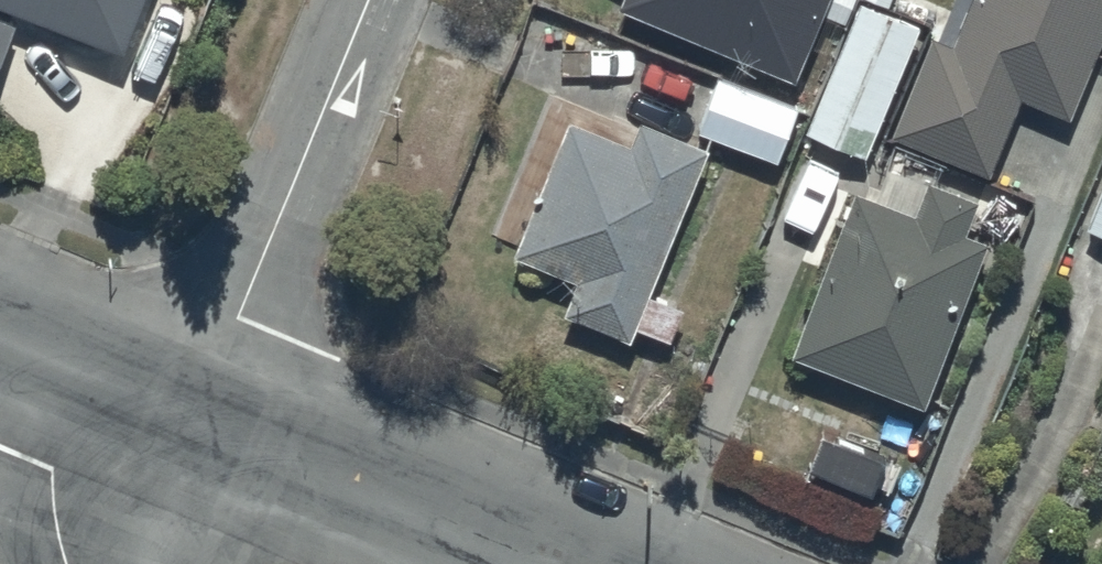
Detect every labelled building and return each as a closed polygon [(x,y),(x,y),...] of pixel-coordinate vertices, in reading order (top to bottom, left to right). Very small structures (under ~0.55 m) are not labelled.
[(119,51),(141,0),(0,0),(0,1),(119,51)] [(617,1),(793,78),(822,12),(845,22),(853,0),(617,0),(617,1)] [(868,0),(853,0),(845,22),(802,127),(864,153),(918,21),(883,6),(868,0)] [(886,130),(986,172),(1019,94),(1064,113),(1101,24),(1101,0),(967,0),(951,39),(931,30),(886,130)] [(716,69),(695,127),(777,158),(799,100),(716,69)] [(567,113),(513,250),(572,273),(558,309),(629,337),(706,143),(638,116),(629,138),(567,113)] [(853,183),(788,349),(923,401),(988,235),(963,226),(977,192),(925,171),(911,206),(853,183)] [(1085,223),(1101,231),(1101,183),(1085,223)]
